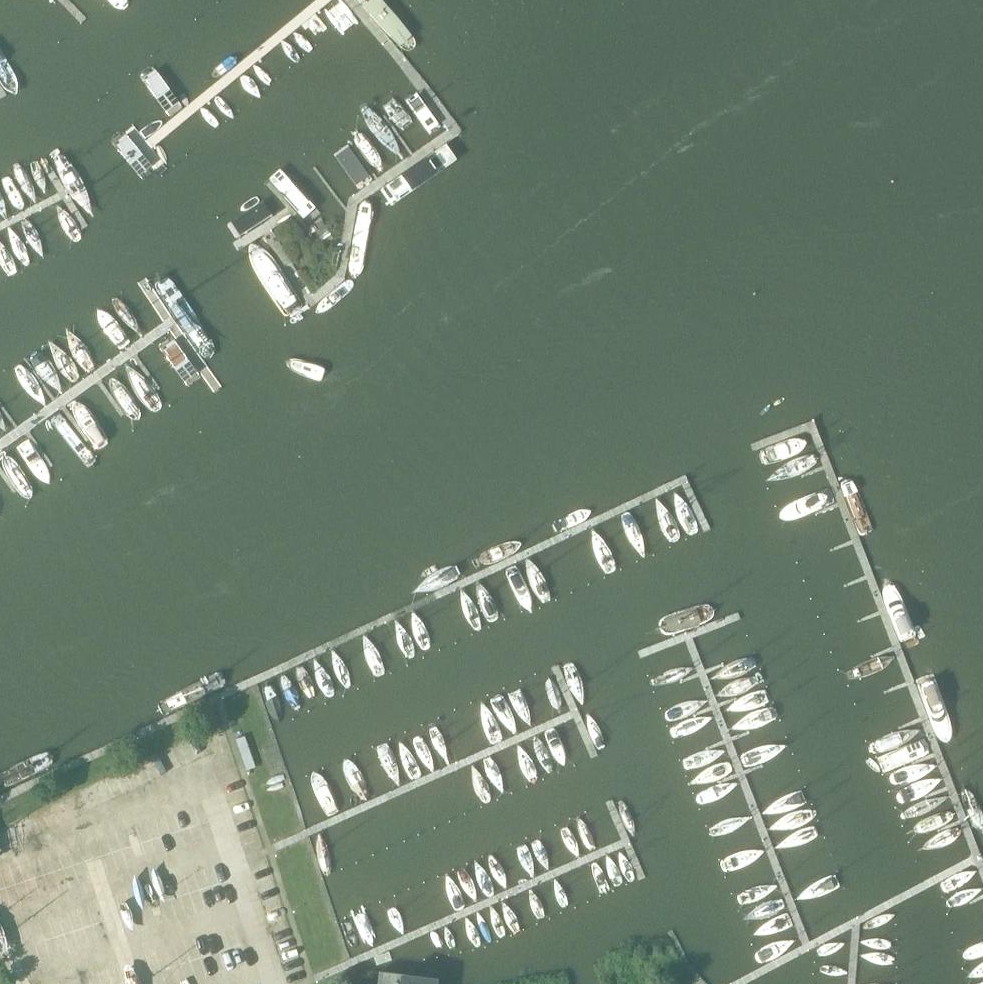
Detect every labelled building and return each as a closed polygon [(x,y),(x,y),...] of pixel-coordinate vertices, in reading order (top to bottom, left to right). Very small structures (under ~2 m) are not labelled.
[(379,969),(377,983),(438,983),(439,975),(379,969)]
